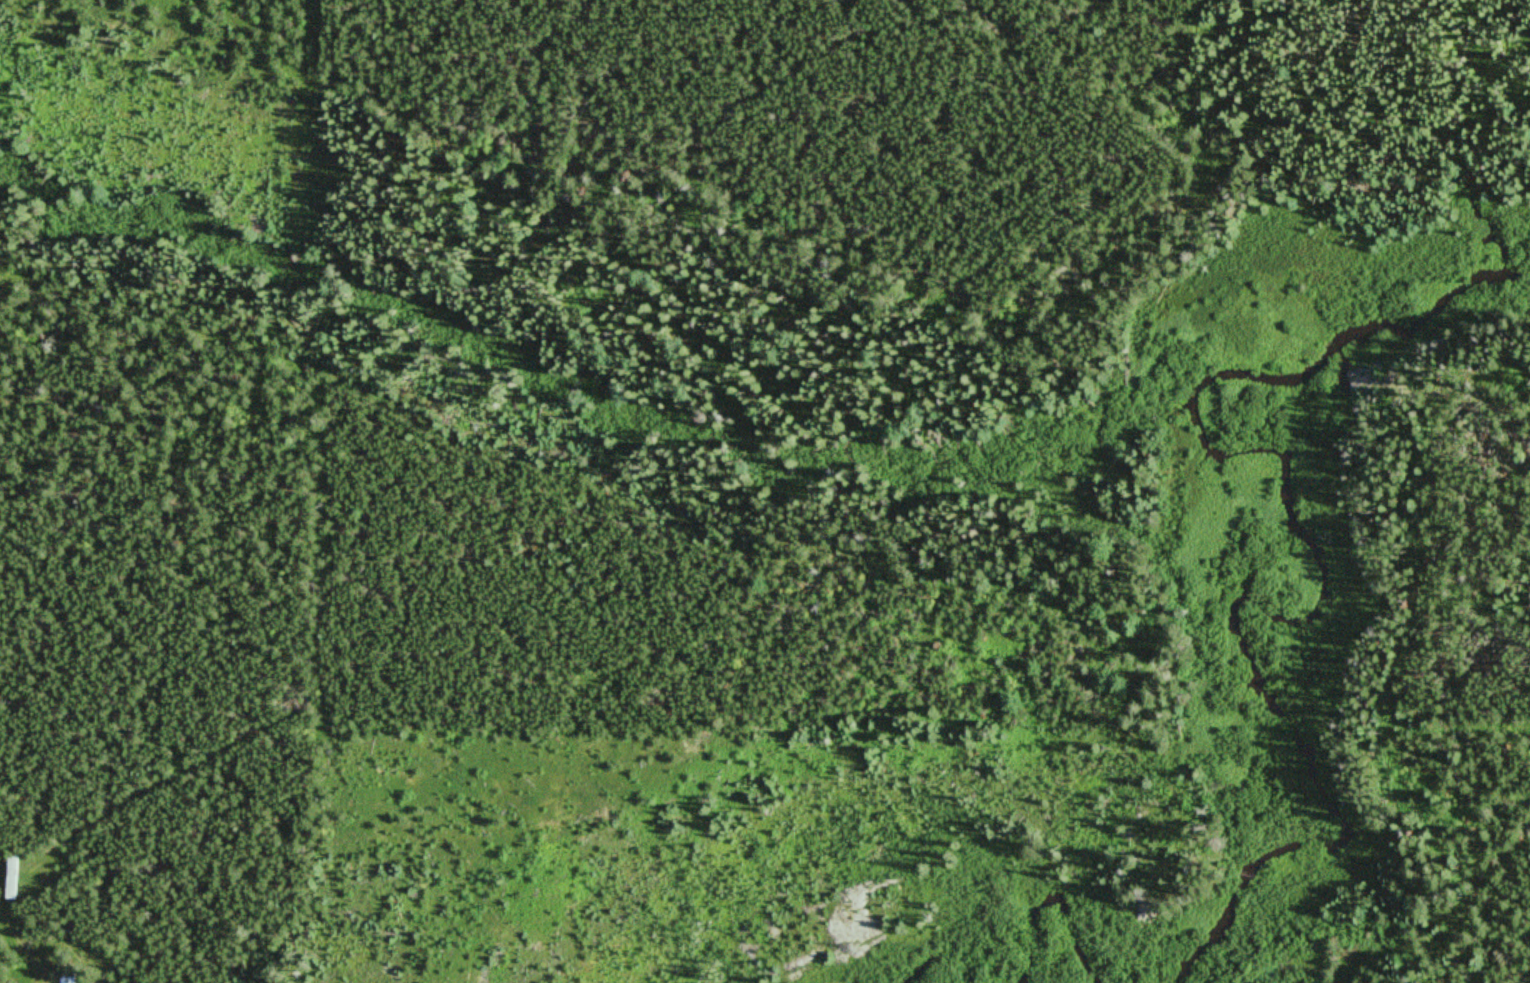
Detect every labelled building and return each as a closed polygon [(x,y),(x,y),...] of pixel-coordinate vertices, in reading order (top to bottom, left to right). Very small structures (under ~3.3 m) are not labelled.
[(19,853),(6,853),(6,900),(19,900),(19,853)] [(62,967),(62,982),(78,982),(78,967),(62,967)]
